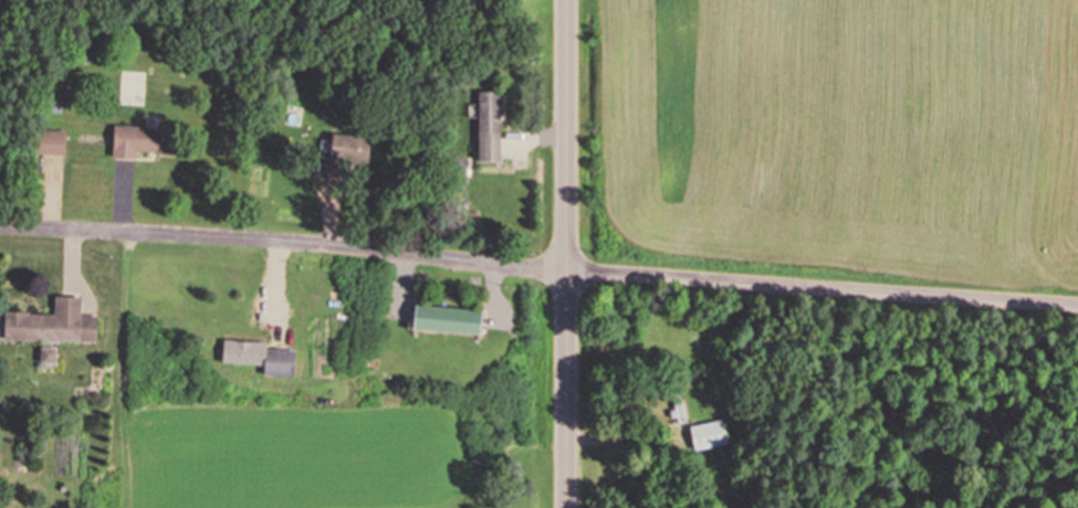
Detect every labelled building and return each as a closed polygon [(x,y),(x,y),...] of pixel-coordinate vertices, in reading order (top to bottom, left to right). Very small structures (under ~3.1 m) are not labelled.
[(499,91),(477,91),(477,161),(499,161),(499,91)] [(134,158),(134,153),(175,154),(176,128),(112,126),(111,158),(134,158)] [(64,130),(33,130),(33,155),(64,155),(64,130)] [(322,177),(366,177),(366,135),(323,135),(322,177)] [(0,338),(95,341),(96,315),(79,314),(80,297),(53,296),(53,313),(1,311),(0,338)] [(480,310),(412,304),(410,329),(477,336),(480,310)] [(262,364),(261,374),(292,376),(293,349),(264,348),(265,341),(221,339),(220,363),(262,364)] [(681,389),(667,391),(672,423),(686,421),(681,389)] [(689,425),(694,450),(728,444),(723,419),(689,425)]
